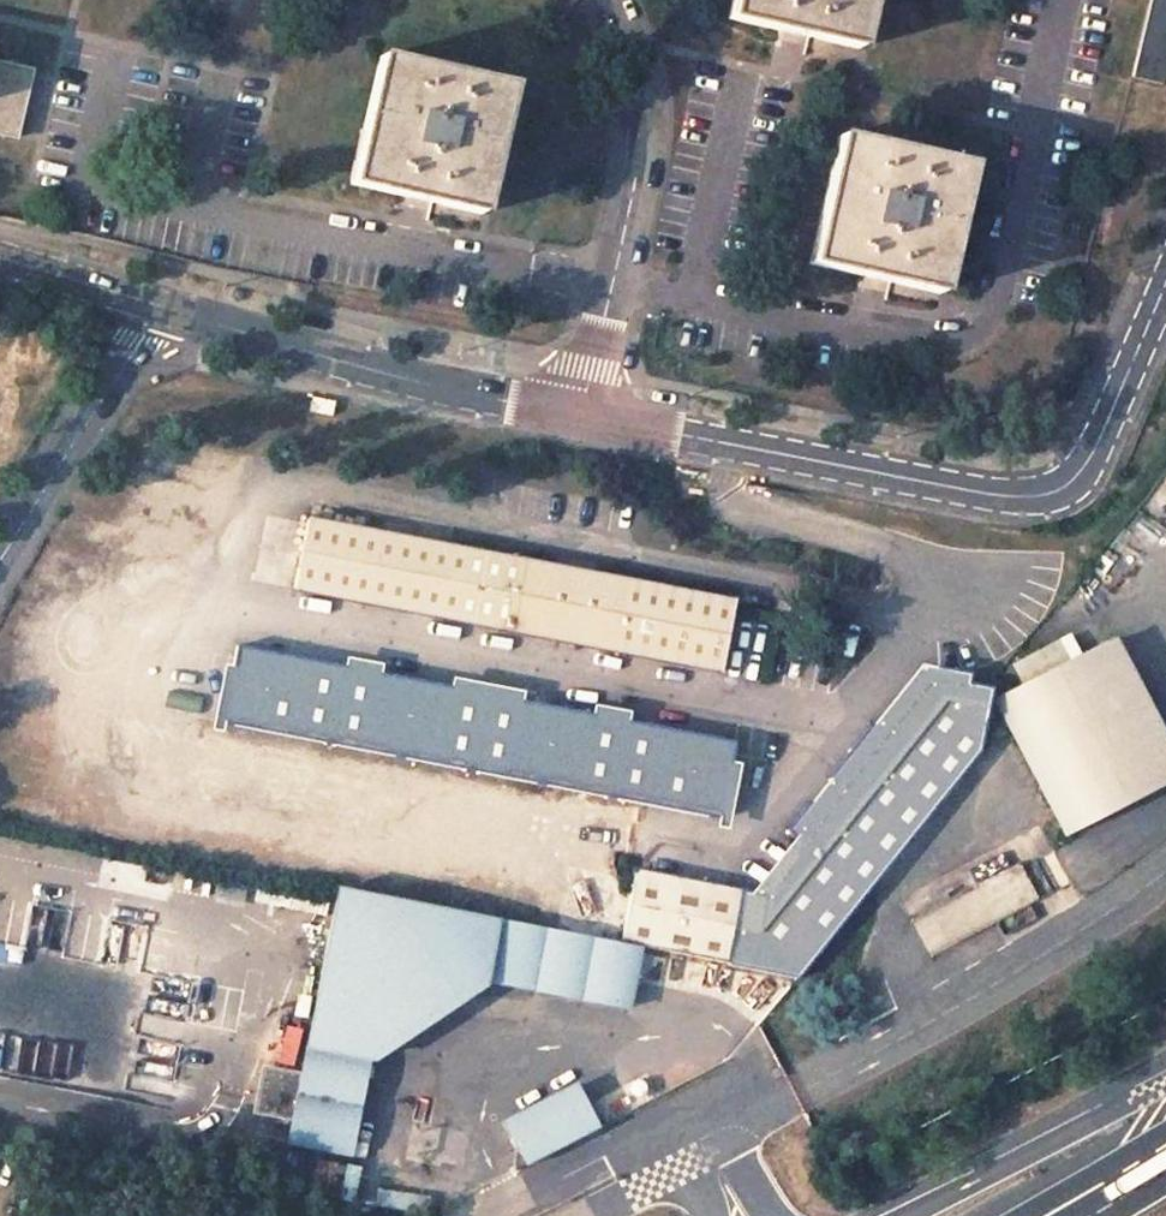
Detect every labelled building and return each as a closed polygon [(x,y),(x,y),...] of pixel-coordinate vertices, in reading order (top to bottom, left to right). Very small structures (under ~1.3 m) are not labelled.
[(729,20),(793,35),(858,51),(870,0),(733,0),(729,20)] [(1132,74),(1159,81),(1165,65),(1165,0),(1150,0),(1132,74)] [(509,88),(380,57),(351,185),(415,200),(481,215),(509,88)] [(15,137),(31,70),(0,62),(0,134),(15,137)] [(968,166),(839,136),(810,263),(876,278),(938,293),(968,166)] [(729,600),(305,517),(291,589),(715,673),(729,600)] [(1081,656),(1069,632),(1018,662),(1030,686),(1081,656)] [(1073,827),(1165,774),(1165,730),(1112,636),(1081,656),(1030,686),(1004,701),(1073,827)] [(232,668),(221,665),(208,730),(219,733),(219,724),(715,819),(713,827),(725,828),(736,764),(729,764),(733,741),(623,722),(626,713),(591,707),(589,715),(515,701),(518,691),(450,679),(447,688),(376,676),(379,665),(343,659),(342,669),(233,647),(232,668)] [(1017,864),(911,921),(929,954),(1035,897),(1017,864)] [(746,893),(637,872),(624,943),(641,946),(733,963),(746,893)] [(629,1007),(641,946),(624,943),(340,889),(305,1076),(296,1120),(292,1144),(353,1155),(371,1059),(373,1060),(485,982),(486,980),(629,1007)] [(296,1120),(305,1076),(274,1070),(272,1083),(264,1082),(259,1106),(267,1107),(266,1115),(296,1120)] [(541,1155),(611,1120),(589,1077),(566,1089),(571,1099),(548,1111),(543,1101),(520,1113),(541,1155)]
